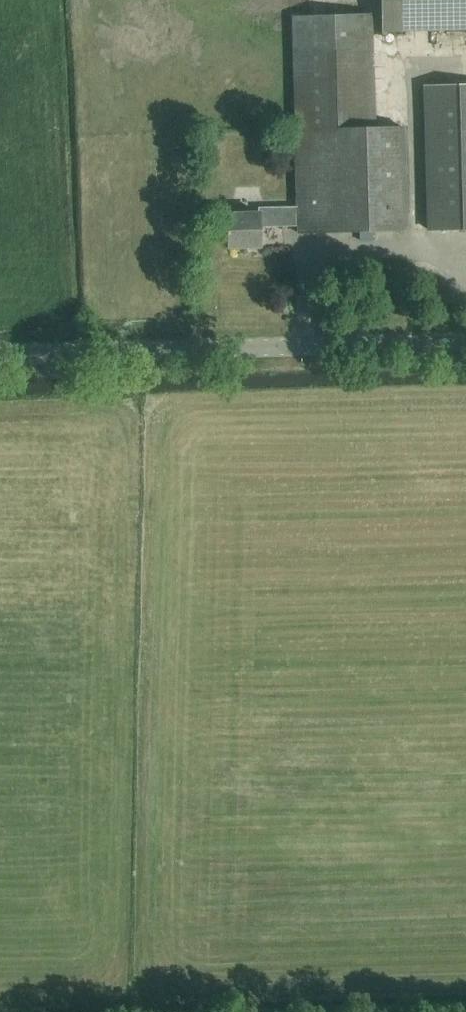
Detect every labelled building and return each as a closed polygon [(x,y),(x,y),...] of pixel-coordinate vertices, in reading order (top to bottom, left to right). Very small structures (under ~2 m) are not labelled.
[(381,32),(465,30),(465,0),(380,0),(381,32)] [(403,128),(375,129),(371,13),(290,16),(297,208),(258,209),(258,214),(225,215),(226,234),(228,234),(228,248),(260,247),(260,227),(297,226),(297,232),(406,229),(406,209),(403,128)] [(465,228),(465,84),(423,86),(428,209),(428,229),(465,228)]
